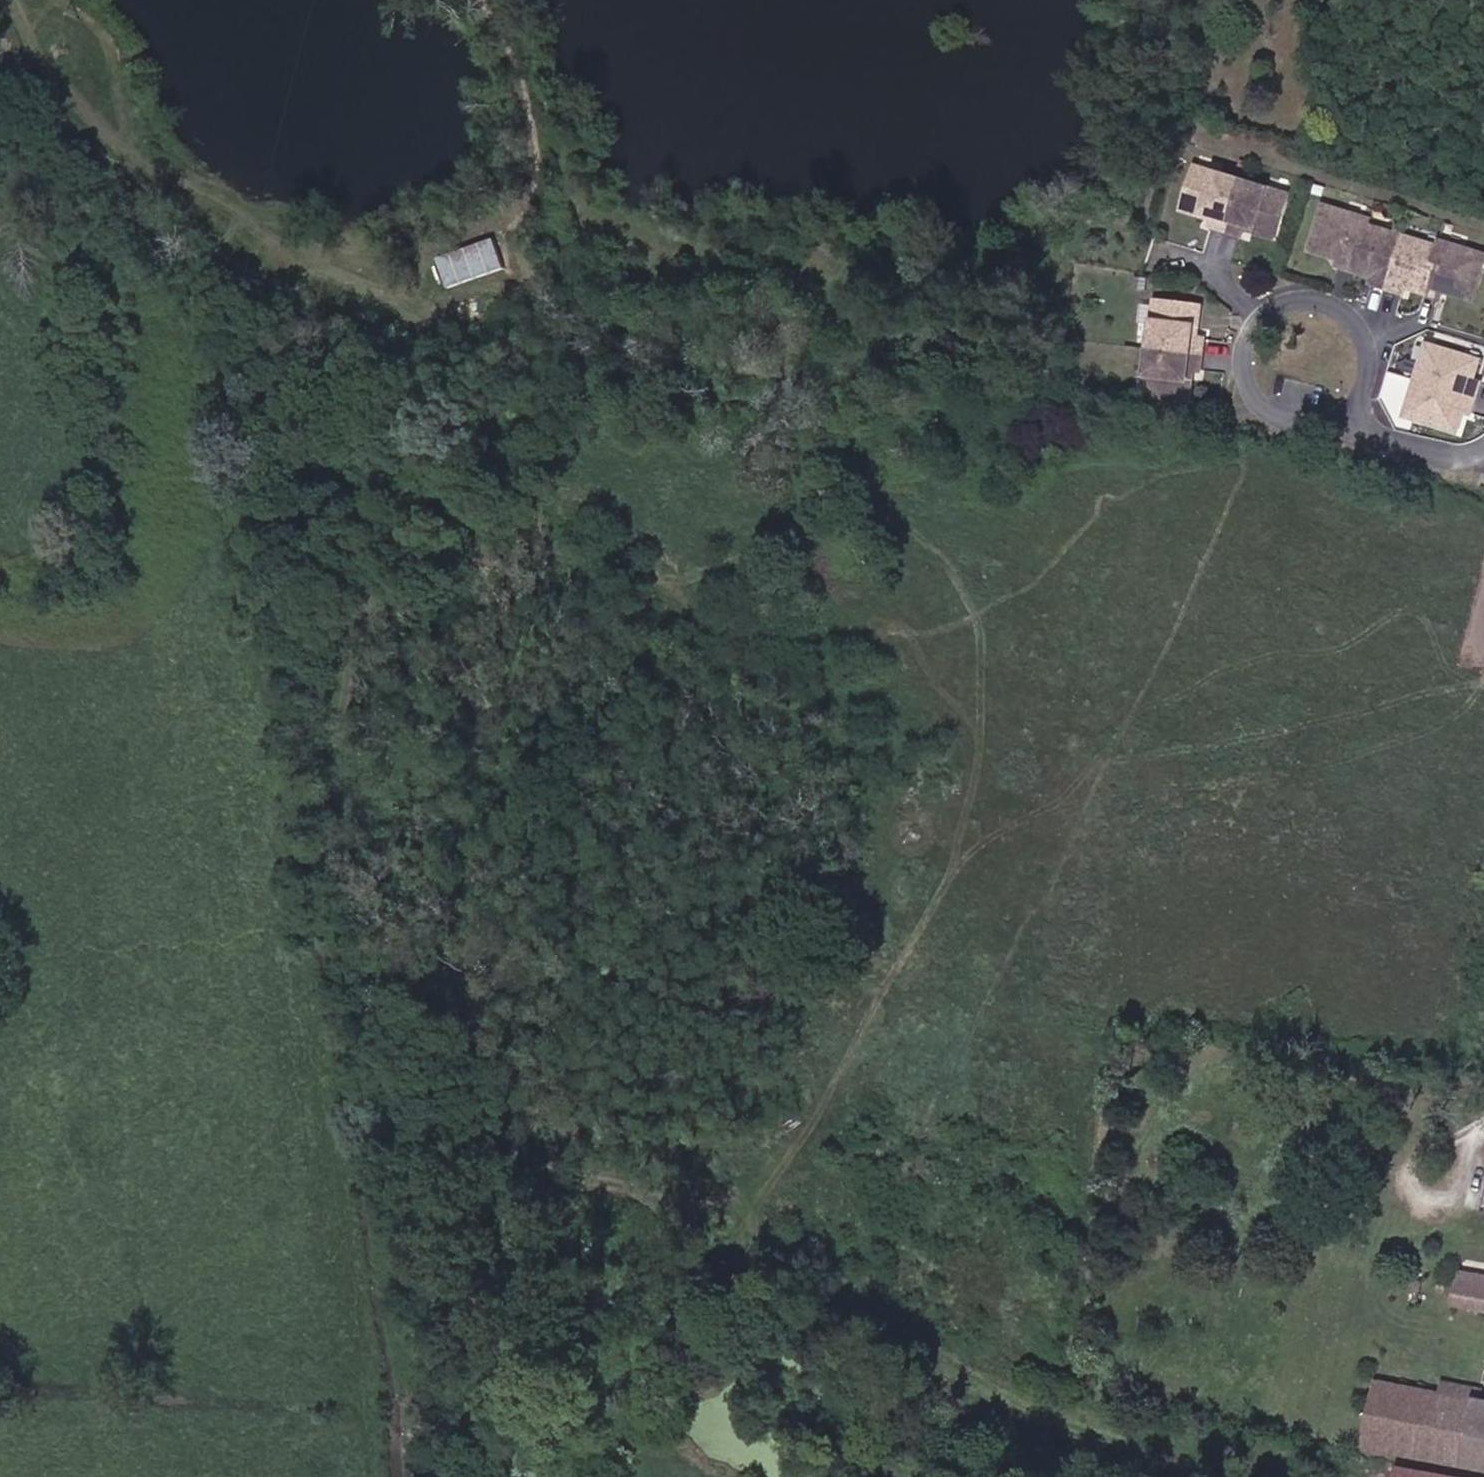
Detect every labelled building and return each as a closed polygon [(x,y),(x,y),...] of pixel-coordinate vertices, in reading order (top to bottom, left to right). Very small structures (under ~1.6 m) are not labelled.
[(1226,231),(1242,183),(1195,169),(1182,211),(1203,218),(1205,212),(1215,215),(1211,226),(1226,231)] [(1288,197),(1242,183),(1226,231),(1243,236),(1246,225),(1256,228),(1255,233),(1275,239),(1288,197)] [(1368,228),(1369,224),(1324,209),(1310,254),(1334,262),(1336,258),(1341,260),(1339,269),(1353,274),(1368,228)] [(1402,240),(1368,228),(1353,274),(1367,279),(1368,275),(1374,276),(1371,287),(1386,292),(1402,240)] [(1437,251),(1402,240),(1386,292),(1400,297),(1403,286),(1409,287),(1408,291),(1424,296),(1437,251)] [(1424,296),(1437,300),(1440,291),(1447,292),(1447,296),(1470,303),(1483,259),(1483,258),(1439,244),(1437,251),(1424,296)] [(1153,350),(1204,356),(1206,339),(1194,338),(1195,326),(1202,327),(1204,307),(1160,300),(1153,350)] [(1428,343),(1417,380),(1477,398),(1481,381),(1471,377),(1472,372),(1477,374),(1481,360),(1428,343)] [(1203,370),(1204,356),(1153,350),(1148,396),(1192,402),(1194,381),(1188,380),(1189,368),(1203,370)] [(1477,398),(1417,380),(1406,414),(1460,430),(1464,418),(1458,416),(1460,409),(1472,412),(1477,398)] [(1460,1277),(1455,1306),(1483,1312),(1483,1281),(1460,1277)] [(1361,1448),(1483,1470),(1483,1402),(1482,1401),(1437,1392),(1375,1380),(1361,1448)] [(1482,1401),(1483,1390),(1483,1388),(1439,1380),(1437,1392),(1482,1401)] [(1396,1468),(1394,1476),(1445,1476),(1396,1468)]
